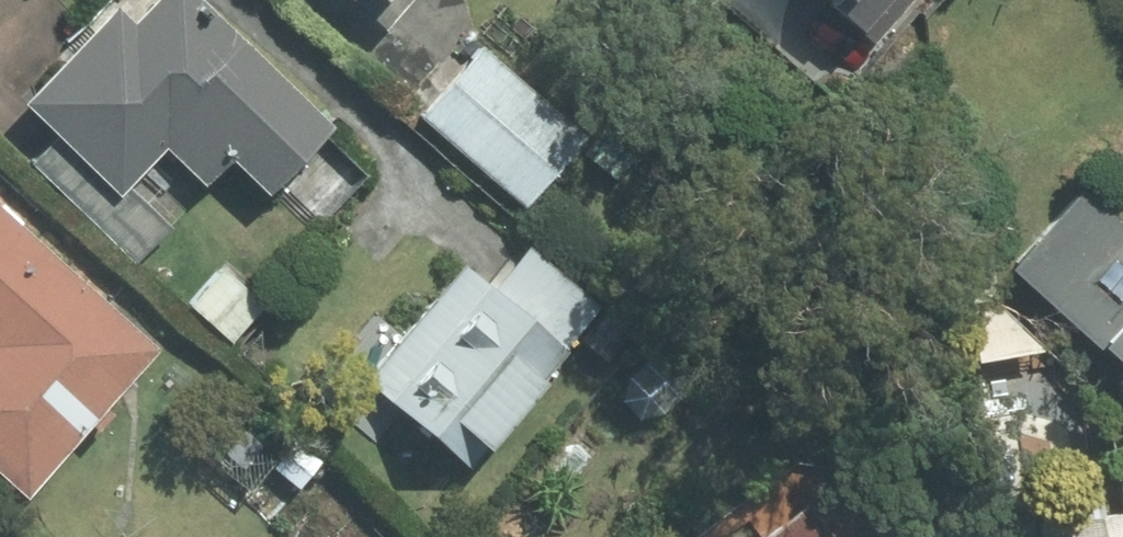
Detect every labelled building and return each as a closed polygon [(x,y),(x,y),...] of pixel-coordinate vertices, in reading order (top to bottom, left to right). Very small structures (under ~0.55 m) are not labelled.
[(313,131),(181,0),(146,0),(116,27),(99,8),(6,110),(104,201),(149,150),(191,192),(214,165),(251,205),(313,131)] [(370,33),(399,0),(332,0),(370,33)] [(757,9),(766,0),(747,0),(757,9)] [(573,137),(465,50),(406,119),(509,213),(573,137)] [(1062,188),(984,271),(1122,400),(1122,245),(1062,188)] [(0,227),(0,496),(9,503),(144,354),(0,227)] [(454,270),(356,385),(458,470),(557,354),(554,352),(591,309),(518,248),(480,292),(454,270)] [(1012,519),(1014,536),(1122,536),(1122,502),(1012,519)] [(790,504),(742,536),(812,536),(790,504)]
